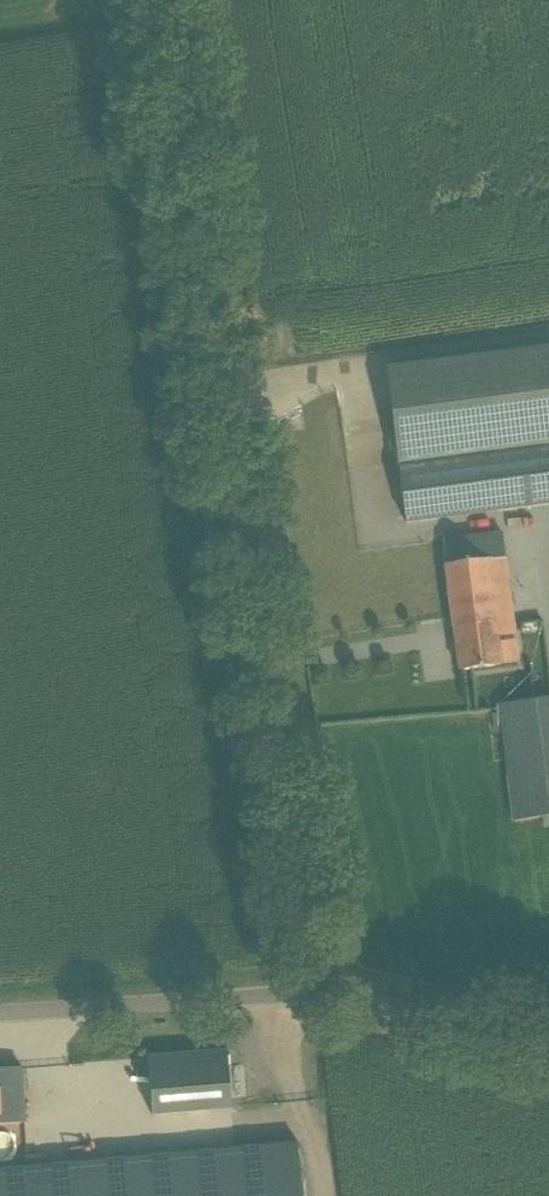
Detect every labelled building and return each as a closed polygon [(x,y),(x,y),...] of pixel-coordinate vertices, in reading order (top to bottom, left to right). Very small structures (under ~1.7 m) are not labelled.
[(386,370),(398,466),(400,480),(406,522),(430,519),(548,503),(548,348),(386,370)] [(443,542),(460,671),(501,666),(497,635),(515,633),(503,534),(443,542)] [(499,705),(513,822),(541,818),(542,830),(548,829),(548,699),(499,705)] [(226,1050),(147,1056),(152,1116),(231,1110),(226,1050)] [(0,1069),(0,1126),(25,1124),(23,1092),(21,1068),(0,1069)] [(296,1142),(0,1169),(0,1195),(301,1195),(296,1142)]
